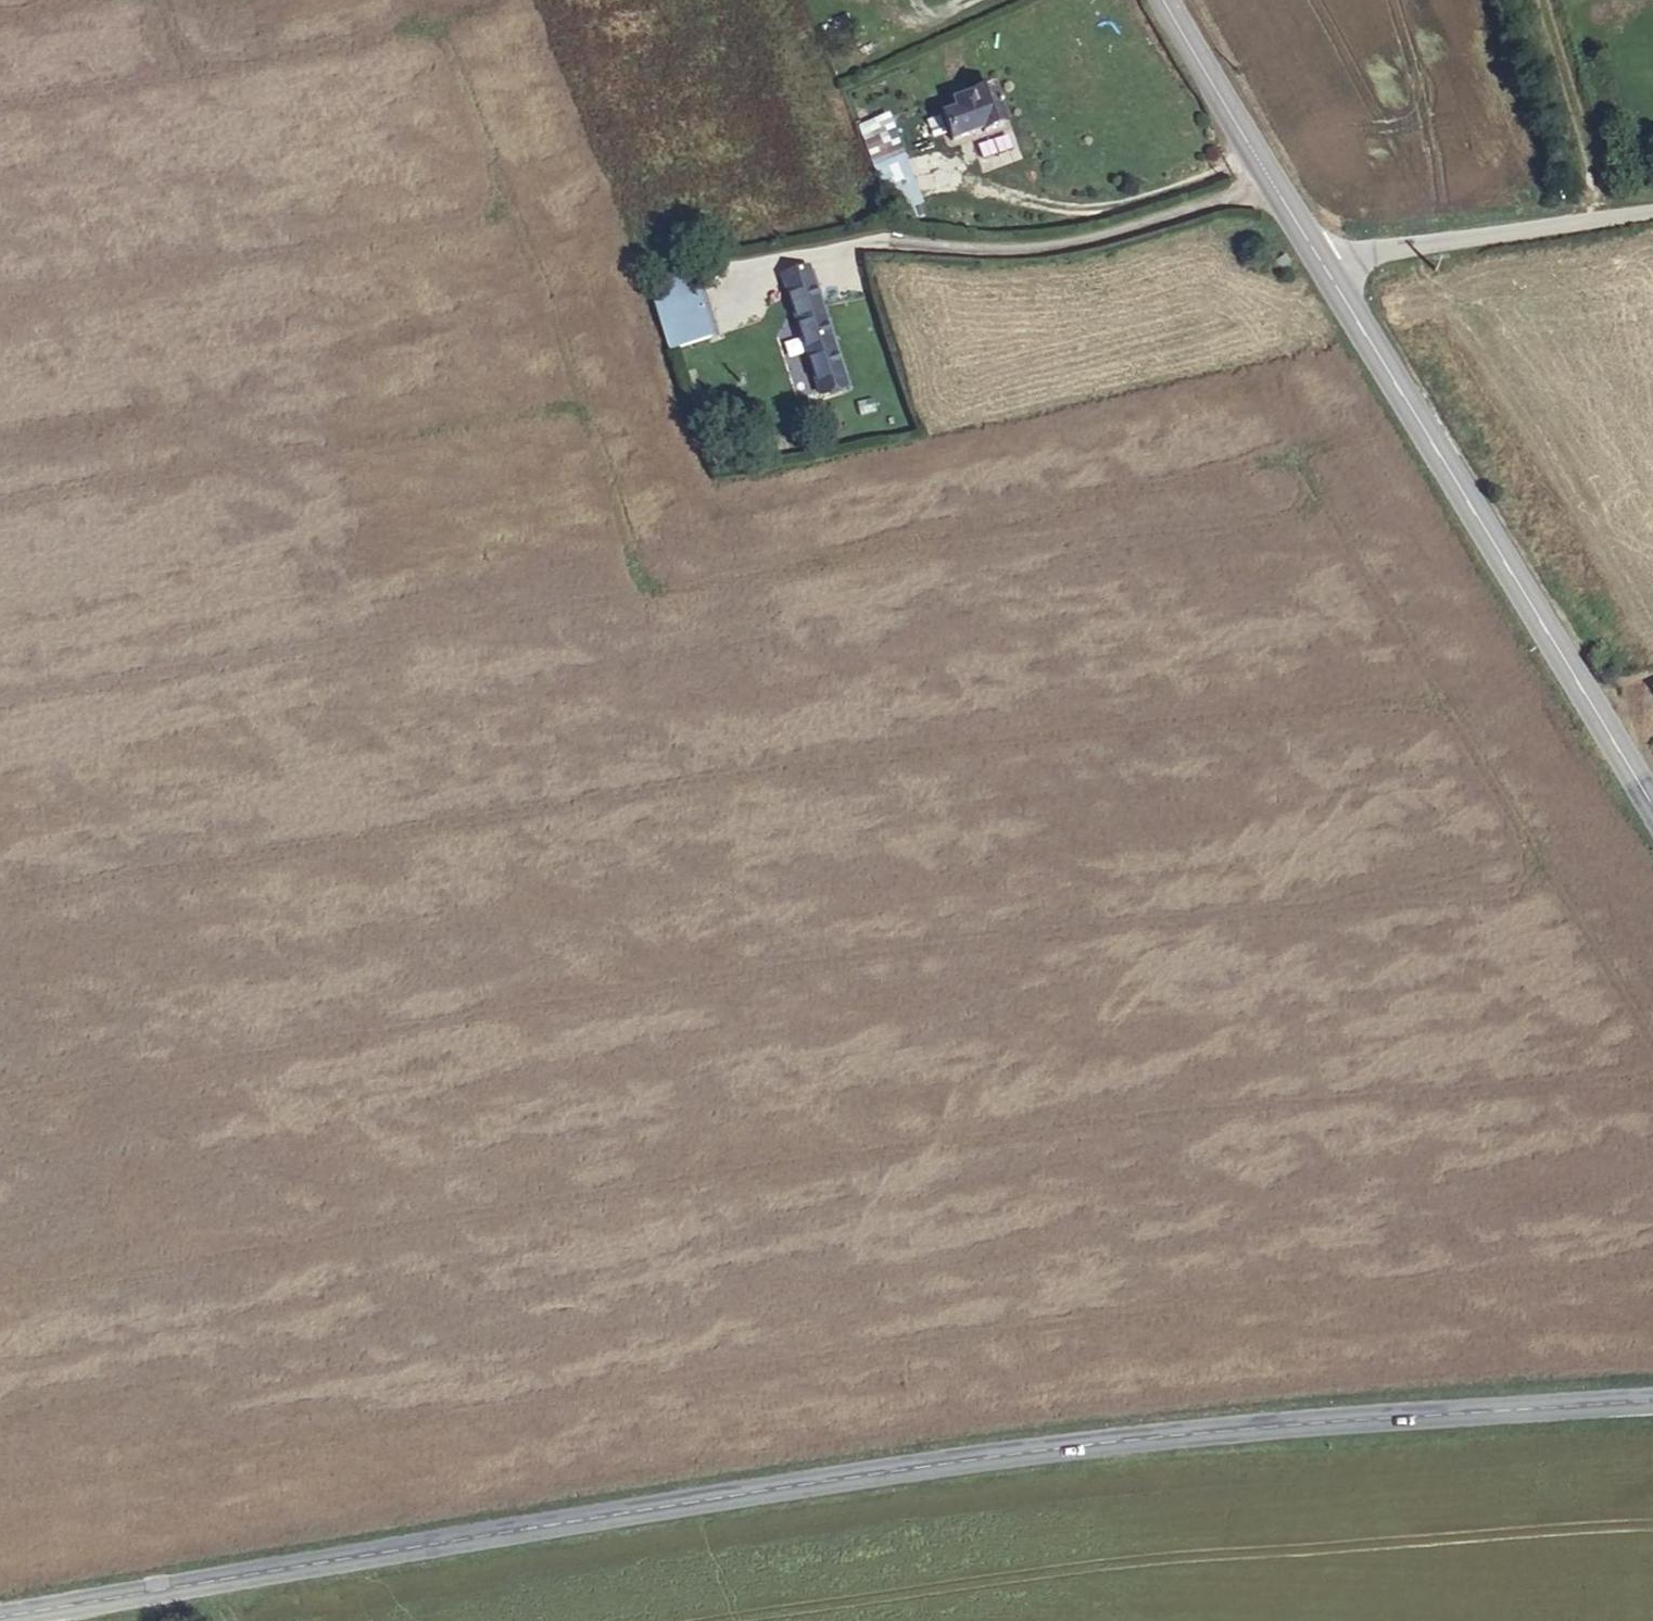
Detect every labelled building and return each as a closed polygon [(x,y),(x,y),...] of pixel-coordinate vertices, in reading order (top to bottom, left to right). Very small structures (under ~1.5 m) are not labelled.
[(967,141),(1006,127),(986,77),(947,91),(948,95),(935,100),(951,142),(965,137),(967,141)] [(923,206),(890,115),(858,126),(891,217),(923,206)] [(784,278),(792,304),(819,393),(844,385),(818,297),(809,270),(784,278)] [(653,291),(672,353),(713,339),(693,277),(653,291)]
